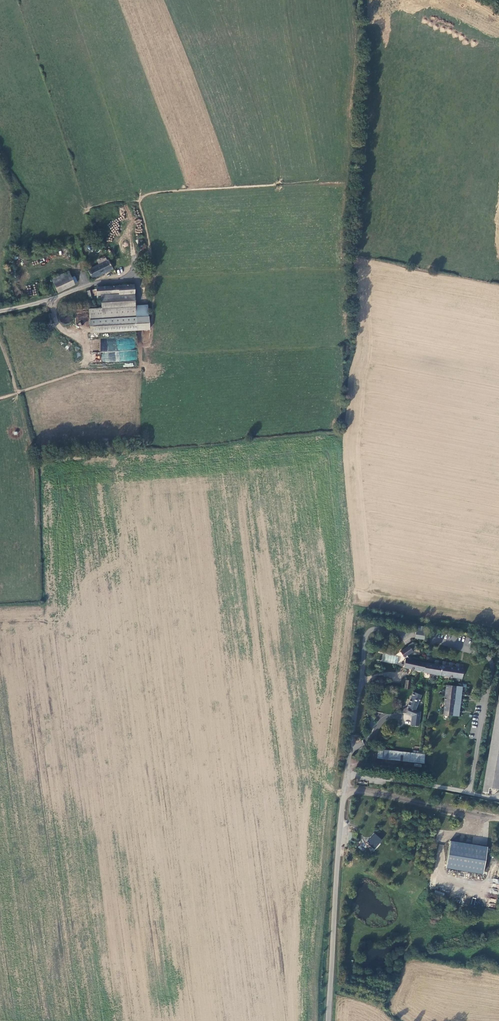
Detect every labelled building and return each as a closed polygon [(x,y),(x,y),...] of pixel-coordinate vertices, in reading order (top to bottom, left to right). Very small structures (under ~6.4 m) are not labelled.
[(110,262),(109,261),(89,270),(92,279),(113,269),(112,266),(113,266),(114,264),(113,263),(112,262),(110,262)] [(53,278),(58,292),(75,285),(74,283),(77,282),(75,277),(72,279),(69,271),(53,278)] [(134,285),(97,288),(98,296),(101,296),(135,294),(134,285)] [(101,308),(102,319),(136,317),(136,306),(135,294),(101,296),(101,308)] [(90,320),(102,319),(101,308),(89,309),(90,320)] [(136,317),(102,319),(90,320),(91,333),(137,330),(136,317)] [(101,352),(102,362),(130,361),(130,355),(120,355),(119,346),(116,347),(116,339),(101,339),(101,352)] [(425,640),(426,626),(417,625),(415,639),(425,640)] [(417,649),(413,643),(400,652),(404,658),(405,657),(409,654),(417,649)] [(412,660),(405,658),(403,667),(431,674),(462,678),(464,669),(432,664),(412,660)] [(464,687),(446,685),(442,715),(460,717),(464,687)] [(421,712),(415,709),(421,695),(413,692),(407,707),(404,706),(402,711),(412,715),(411,726),(419,726),(421,712)] [(425,755),(378,750),(377,758),(424,764),(425,755)] [(366,843),(375,850),(382,840),(373,833),(366,843)] [(484,845),(449,839),(447,854),(481,859),(484,845)] [(369,850),(361,842),(357,846),(365,854),(369,850)] [(481,859),(447,854),(445,866),(479,872),(481,859)]
